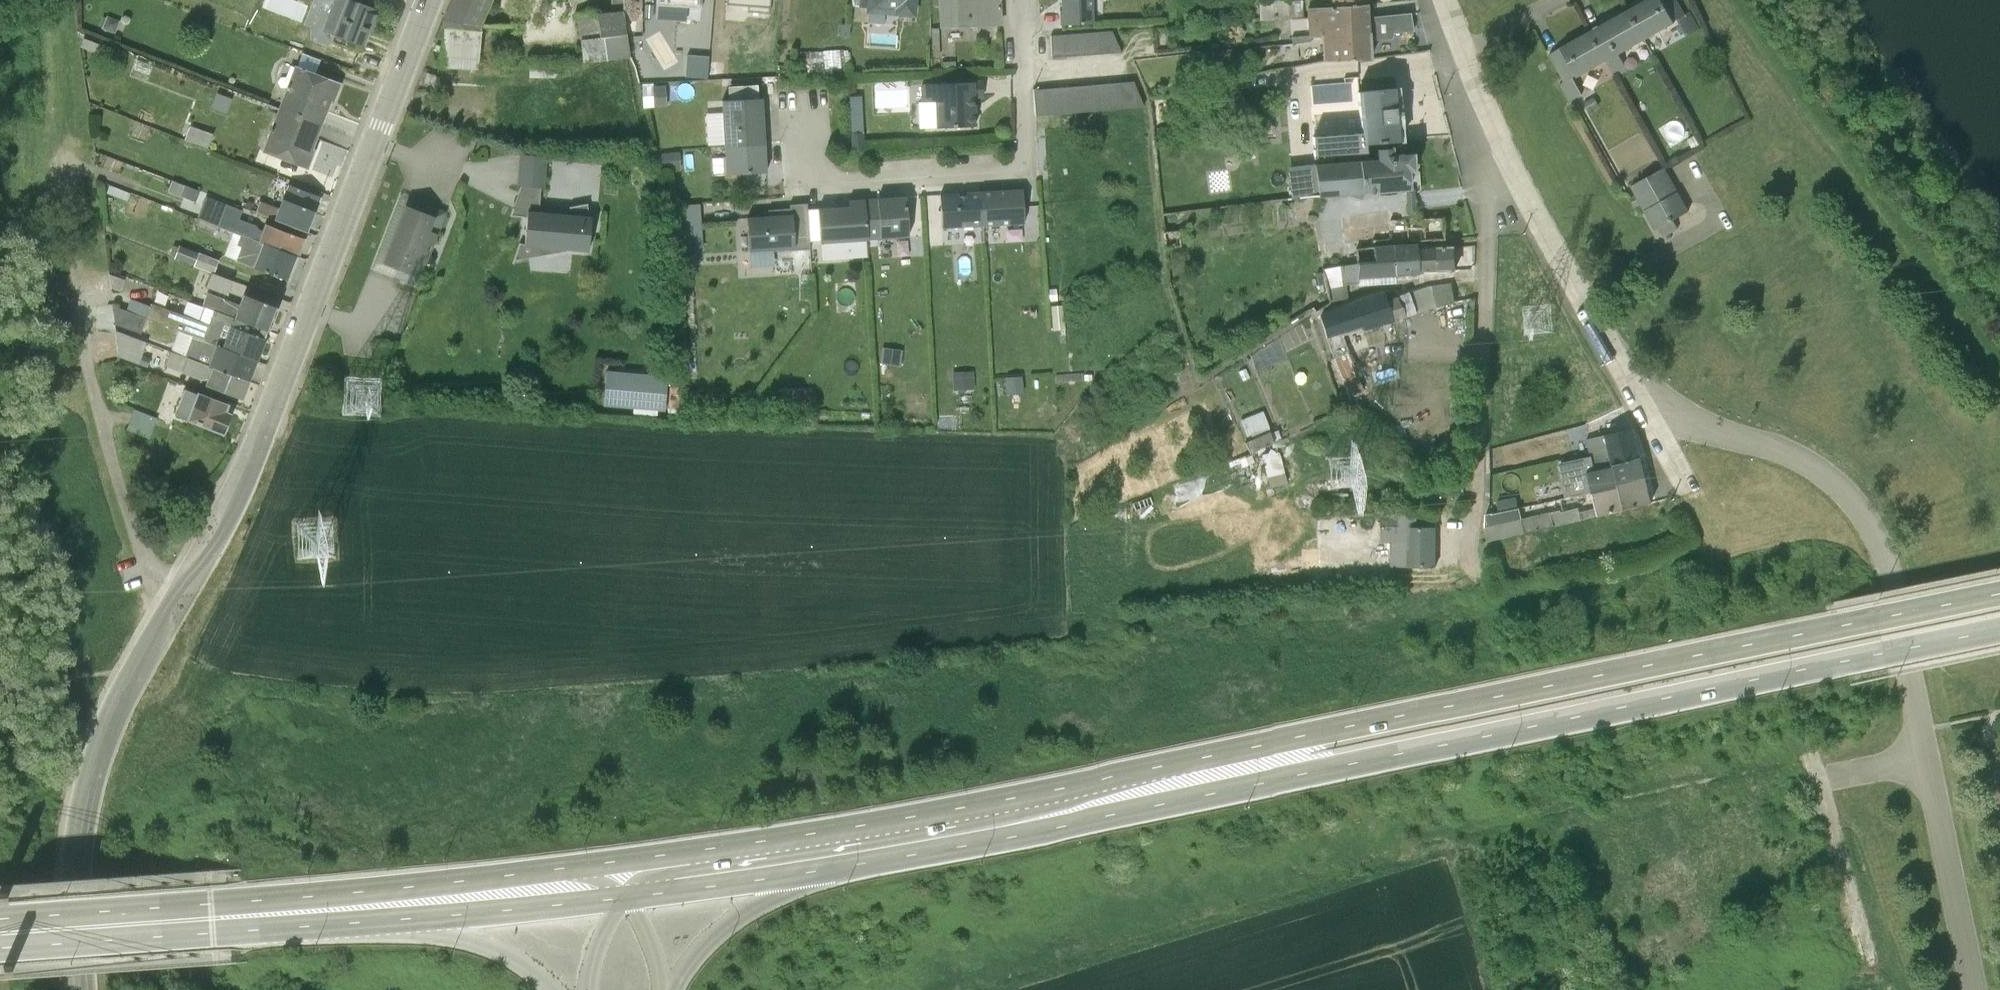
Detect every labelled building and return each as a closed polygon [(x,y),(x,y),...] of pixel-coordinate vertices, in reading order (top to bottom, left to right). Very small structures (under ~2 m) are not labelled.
[(321,31),(363,47),(378,9),(354,0),(332,0),(321,31)] [(479,25),(491,0),(453,0),(444,19),(479,25)] [(609,11),(595,13),(576,14),(579,39),(582,63),(627,56),(624,34),(623,20),(640,20),(639,0),(609,0),(609,11)] [(655,8),(698,10),(700,0),(655,0),(655,8)] [(760,11),(777,13),(779,0),(761,0),(760,11)] [(864,12),(892,15),(913,16),(914,0),(864,0),(864,12)] [(937,27),(997,25),(996,0),(936,0),(937,27)] [(1058,23),(1090,23),(1089,0),(1058,0),(1058,23)] [(1256,1),(1257,20),(1300,16),(1299,0),(1292,0),(1285,0),(1263,0),(1256,1)] [(1642,41),(1645,40),(1675,23),(1674,21),(1662,0),(1645,0),(1625,11),(1642,41)] [(1674,21),(1677,20),(1686,36),(1700,29),(1689,11),(1685,13),(1678,0),(1662,0),(1674,21)] [(1364,4),(1326,6),(1303,8),(1306,37),(1319,35),(1319,61),(1367,59),(1366,40),(1365,17),(1364,4)] [(1593,29),(1610,59),(1619,54),(1642,41),(1625,11),(1593,29)] [(1365,17),(1366,40),(1389,38),(1390,33),(1410,31),(1407,14),(1407,13),(1365,17)] [(106,15),(101,28),(114,33),(119,20),(106,15)] [(479,25),(444,19),(442,28),(440,67),(477,69),(479,31),(479,25)] [(1561,47),(1576,75),(1577,78),(1607,61),(1610,59),(1593,29),(1561,47)] [(1109,30),(1047,35),(1049,57),(1118,51),(1109,30)] [(82,37),(79,47),(96,53),(99,44),(82,37)] [(825,59),(826,38),(805,37),(804,58),(825,59)] [(1576,75),(1561,47),(1549,54),(1564,81),(1560,84),(1569,102),(1582,94),(1573,77),(1576,75)] [(294,64),(315,73),(320,59),(300,51),(294,64)] [(1610,59),(1607,61),(1616,77),(1629,71),(1619,54),(1610,59)] [(528,61),(528,76),(556,77),(557,67),(563,67),(564,60),(528,61)] [(690,61),(689,78),(704,79),(705,62),(690,61)] [(277,108),(321,125),(330,102),(332,103),(340,83),(315,73),(294,64),(277,108)] [(972,98),(972,81),(918,84),(919,101),(932,101),(933,126),(973,125),(972,98)] [(972,81),(972,98),(981,97),(980,81),(972,81)] [(1130,81),(1031,89),(1033,115),(1140,106),(1130,81)] [(663,83),(640,84),(641,107),(664,106),(663,83)] [(719,100),(723,147),(762,143),(756,84),(726,85),(727,99),(719,100)] [(1359,143),(1361,143),(1400,140),(1395,87),(1354,92),(1358,129),(1358,134),(1359,143)] [(1594,96),(1584,102),(1589,111),(1600,106),(1594,96)] [(321,125),(277,108),(261,151),(307,169),(315,149),(312,148),(316,138),(321,125)] [(860,119),(846,120),(849,149),(862,148),(860,119)] [(129,123),(124,143),(140,147),(145,127),(129,123)] [(189,125),(184,140),(206,148),(212,134),(189,125)] [(1309,138),(1358,134),(1358,129),(1310,133),(1309,138)] [(1358,134),(1309,138),(1311,154),(1362,151),(1361,143),(1359,143),(1358,134)] [(762,143),(723,147),(725,174),(764,171),(762,143)] [(1356,159),(1359,193),(1409,190),(1408,171),(1413,171),(1411,153),(1391,154),(1390,147),(1372,148),(1372,158),(1356,159)] [(678,151),(659,153),(660,169),(679,168),(678,151)] [(515,184),(508,215),(516,214),(524,214),(511,258),(557,247),(587,251),(588,239),(589,216),(588,208),(587,202),(568,205),(569,213),(537,211),(540,186),(543,186),(546,157),(543,157),(541,156),(535,155),(521,152),(515,184)] [(1311,163),(1315,195),(1315,197),(1359,193),(1356,159),(1311,163)] [(1315,195),(1311,163),(1287,167),(1288,183),(1281,184),(1283,199),(1315,195)] [(1635,194),(1641,205),(1655,230),(1659,228),(1674,220),(1689,211),(1678,191),(1665,167),(1630,186),(1635,194)] [(108,184),(105,192),(126,201),(130,193),(108,184)] [(277,208),(273,219),(306,232),(314,211),(319,196),(287,184),(281,198),(277,208)] [(187,186),(182,199),(194,204),(200,190),(187,186)] [(976,189),(980,225),(1021,223),(1019,187),(976,189)] [(980,225),(976,189),(937,191),(939,227),(980,225)] [(399,193),(371,267),(417,285),(424,263),(436,233),(444,210),(399,193)] [(273,219),(277,208),(258,201),(238,194),(235,204),(254,212),(273,219)] [(1049,194),(1035,196),(1037,207),(1051,205),(1049,194)] [(1641,205),(1635,194),(1629,197),(1635,207),(1641,205)] [(199,219),(215,225),(217,225),(232,231),(257,240),(261,230),(258,229),(254,224),(238,219),(241,210),(204,195),(196,217),(199,219)] [(864,218),(866,239),(906,236),(903,195),(863,198),(863,203),(864,218)] [(863,203),(863,198),(847,199),(848,206),(816,208),(819,242),(838,241),(866,239),(864,218),(863,203)] [(679,200),(680,245),(703,245),(702,199),(679,200)] [(766,215),(745,216),(747,250),(748,266),(772,265),(771,251),(808,248),(804,202),(787,203),(787,208),(766,209),(766,215)] [(215,225),(199,219),(196,228),(212,234),(215,225)] [(1674,220),(1659,228),(1664,237),(1679,229),(1674,220)] [(261,230),(257,240),(256,242),(260,242),(260,241),(298,256),(304,238),(264,222),(261,230)] [(1162,248),(1173,247),(1179,247),(1177,230),(1160,231),(1162,248)] [(257,240),(232,231),(223,254),(235,258),(234,259),(251,266),(260,242),(256,242),(257,240)] [(260,242),(251,266),(287,280),(298,256),(260,241),(260,242)] [(1392,244),(1393,276),(1417,275),(1417,272),(1416,247),(1415,243),(1392,244)] [(174,255),(178,246),(172,244),(168,253),(174,255)] [(178,246),(174,255),(173,258),(211,272),(213,273),(218,259),(178,244),(178,246)] [(1355,279),(1393,276),(1392,244),(1372,246),(1372,250),(1353,251),(1354,263),(1355,279)] [(1416,247),(1417,272),(1440,270),(1457,270),(1456,245),(1438,246),(1416,247)] [(1336,265),(1342,264),(1340,254),(1322,256),(1325,267),(1336,265)] [(1336,265),(1325,267),(1320,268),(1324,287),(1340,284),(1358,283),(1394,281),(1393,276),(1355,279),(1354,263),(1342,264),(1336,265)] [(213,273),(211,272),(205,286),(227,295),(232,280),(213,273)] [(123,278),(108,273),(110,286),(119,290),(123,278)] [(1407,292),(1415,314),(1437,306),(1456,301),(1453,282),(1430,285),(1407,292)] [(163,306),(167,294),(155,290),(151,302),(163,306)] [(201,304),(233,317),(238,304),(206,291),(201,304)] [(1353,302),(1359,318),(1363,330),(1392,321),(1384,299),(1381,291),(1352,299),(1353,302)] [(151,302),(145,317),(170,327),(215,344),(221,345),(229,324),(230,324),(233,317),(201,304),(168,292),(167,294),(163,306),(151,302)] [(1384,299),(1392,321),(1415,314),(1407,292),(1396,295),(1384,299)] [(238,304),(233,317),(266,330),(275,306),(242,293),(238,304)] [(1359,318),(1353,302),(1324,312),(1324,313),(1317,316),(1321,328),(1332,358),(1348,398),(1363,393),(1347,353),(1349,352),(1338,324),(1359,318)] [(141,329),(145,317),(115,306),(118,326),(141,329)] [(233,317),(230,324),(265,338),(266,330),(233,317)] [(229,324),(221,345),(257,360),(265,338),(230,324),(229,324)] [(215,344),(170,327),(167,336),(171,338),(170,342),(176,345),(198,352),(195,360),(207,365),(215,344)] [(146,341),(115,329),(118,356),(138,364),(146,341)] [(221,345),(215,344),(207,365),(210,367),(211,366),(249,380),(257,360),(221,345)] [(879,346),(877,363),(899,365),(901,349),(879,346)] [(207,365),(195,360),(186,356),(169,350),(164,365),(199,379),(198,382),(204,384),(210,367),(207,365)] [(210,367),(204,384),(241,398),(249,380),(211,366),(210,367)] [(604,368),(600,404),(662,410),(665,373),(604,368)] [(971,371),(949,372),(950,389),(971,388),(971,371)] [(1020,374),(1002,376),(1004,393),(1022,391),(1020,374)] [(668,385),(665,415),(675,415),(678,385),(668,385)] [(186,417),(196,392),(183,387),(173,412),(186,417)] [(196,392),(186,417),(185,419),(223,434),(231,412),(226,410),(228,403),(196,390),(196,392)] [(133,409),(126,429),(148,438),(156,417),(133,409)] [(1245,440),(1251,450),(1272,442),(1271,441),(1279,438),(1276,429),(1268,432),(1260,410),(1237,419),(1245,440)] [(1605,434),(1614,464),(1640,457),(1633,427),(1605,434)] [(1582,475),(1588,473),(1587,471),(1614,466),(1614,464),(1605,434),(1586,438),(1590,455),(1578,457),(1582,475)] [(1251,450),(1245,440),(1242,441),(1246,452),(1233,458),(1242,483),(1260,476),(1251,450)] [(1275,448),(1258,453),(1269,488),(1286,483),(1275,448)] [(1582,475),(1578,457),(1558,463),(1565,497),(1587,493),(1588,493),(1586,486),(1591,485),(1588,473),(1582,475)] [(1588,473),(1591,485),(1593,491),(1645,479),(1640,457),(1614,464),(1614,466),(1587,471),(1588,473)] [(148,463),(134,465),(136,478),(149,477),(148,463)] [(1228,463),(1162,488),(1169,507),(1235,482),(1228,463)] [(1597,507),(1599,514),(1624,509),(1650,502),(1645,479),(1593,491),(1596,501),(1597,507)] [(1588,493),(1587,493),(1589,502),(1596,501),(1593,491),(1588,493)] [(1599,514),(1597,507),(1580,511),(1579,507),(1562,511),(1561,509),(1522,517),(1520,507),(1486,513),(1486,526),(1484,541),(1599,514)] [(1405,514),(1378,515),(1378,521),(1378,543),(1403,542),(1402,540),(1402,528),(1402,527),(1406,527),(1406,528),(1406,541),(1408,542),(1409,567),(1437,566),(1437,551),(1436,527),(1418,528),(1418,512),(1405,513),(1405,514)]
